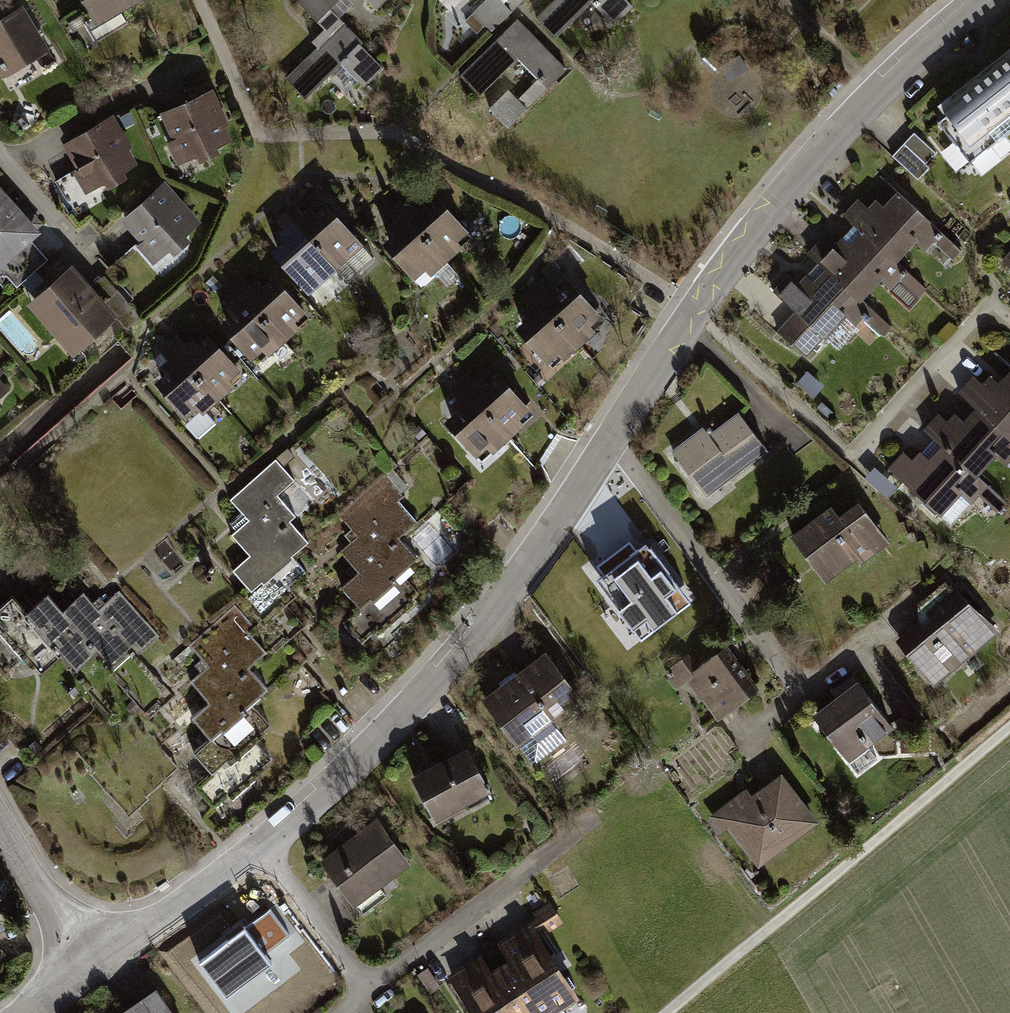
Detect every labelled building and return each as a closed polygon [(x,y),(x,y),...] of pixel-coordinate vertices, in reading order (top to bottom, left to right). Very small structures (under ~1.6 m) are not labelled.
[(99,22),(91,27),(100,43),(128,26),(118,9),(135,0),(86,0),(99,22)] [(300,1),(319,21),(332,10),(342,0),(300,0),(300,1)] [(376,9),(386,0),(367,0),(376,9)] [(474,16),(490,33),(524,0),(490,0),(474,16)] [(635,0),(548,0),(536,11),(560,37),(595,4),(617,27),(640,5),(635,0)] [(0,16),(0,70),(3,74),(48,47),(22,3),(0,16)] [(388,69),(332,10),(319,21),(329,32),(283,75),(307,100),(343,67),(364,90),(388,69)] [(520,18),(462,74),(481,93),(520,56),(539,76),(517,96),(508,87),(490,105),(508,124),(567,67),(520,18)] [(935,102),(944,112),(935,118),(954,141),(941,151),(957,172),(962,167),(968,174),(972,171),(977,176),(1009,149),(1009,144),(1002,135),(1009,129),(1009,112),(1009,110),(1009,109),(1009,42),(935,102)] [(210,86),(159,109),(173,139),(164,143),(173,162),(193,153),(196,160),(217,151),(214,145),(229,138),(222,122),(226,120),(210,86)] [(112,112),(66,138),(60,141),(77,171),(87,190),(100,183),(103,190),(125,177),(122,171),(137,163),(128,148),(132,147),(112,112)] [(912,133),(891,154),(917,179),(928,168),(922,163),(932,153),(912,133)] [(77,171),(72,174),(56,182),(74,215),(107,198),(103,190),(100,183),(87,190),(77,171)] [(164,178),(116,219),(152,260),(201,221),(164,178)] [(1,272),(6,277),(15,287),(46,259),(29,240),(39,231),(0,189),(0,271),(1,272)] [(777,280),(769,288),(794,311),(776,330),(802,355),(820,336),(832,347),(853,324),(869,340),(884,324),(857,299),(875,278),(905,305),(922,286),(893,258),(913,240),(940,265),(956,249),(894,189),(882,202),(872,193),(862,204),(855,198),(848,205),(839,215),(853,227),(841,240),(836,235),(829,242),(821,235),(813,243),(805,252),(821,266),(808,280),(799,271),(792,279),(785,272),(777,280)] [(383,235),(388,241),(418,279),(461,245),(454,237),(464,230),(433,192),(421,202),(417,197),(407,205),(401,198),(396,202),(390,207),(384,211),(389,217),(377,228),(383,235)] [(281,238),(271,247),(309,289),(334,266),(348,282),(373,260),(360,245),(364,242),(326,200),(315,210),(308,203),(301,210),(294,202),(289,207),(284,211),(278,216),(286,224),(277,233),(281,238)] [(999,263),(1009,272),(1009,250),(999,263)] [(66,264),(24,298),(68,352),(110,318),(66,264)] [(229,285),(223,290),(231,299),(224,305),(229,312),(220,319),(254,362),(299,327),(291,317),(303,308),(274,273),(261,283),(256,276),(246,284),(240,276),(234,281),(229,285)] [(520,320),(525,326),(555,364),(598,330),(591,322),(601,315),(570,277),(558,287),(554,282),(544,290),(538,283),(533,287),(527,292),(521,296),(526,302),(514,312),(520,320)] [(156,371),(149,377),(185,420),(183,421),(202,443),(219,428),(206,413),(233,390),(224,380),(237,369),(207,334),(196,343),(190,335),(183,341),(177,334),(171,339),(164,344),(158,349),(165,356),(152,367),(156,371)] [(463,378),(454,386),(450,389),(457,397),(451,402),(458,411),(445,422),(457,436),(459,433),(489,468),(500,459),(496,453),(524,429),(526,431),(545,415),(499,361),(475,382),(468,374),(463,378)] [(888,466),(950,525),(972,502),(988,517),(1003,501),(975,475),(996,452),(988,445),(994,440),(1003,449),(996,457),(1009,470),(1009,368),(999,380),(990,371),(979,382),(973,375),(967,382),(957,392),(971,405),(959,418),(954,413),(947,420),(939,413),(932,420),(923,430),(939,444),(926,458),(917,449),(910,457),(903,450),(896,458),(888,466)] [(6,404),(5,403),(3,401),(12,393),(0,380),(0,409),(6,404)] [(701,427),(672,450),(710,500),(730,485),(725,479),(762,451),(734,413),(706,434),(701,427)] [(228,498),(229,500),(240,512),(229,522),(235,529),(228,536),(247,557),(231,571),(248,590),(258,581),(261,584),(291,557),(289,555),(305,541),(287,521),(293,516),(296,519),(313,504),(297,486),(292,490),(288,485),(294,480),(274,457),(228,498)] [(384,476),(339,515),(356,535),(339,549),(358,572),(342,586),(361,607),(345,620),(362,640),(418,592),(400,571),(417,556),(399,535),(403,531),(386,511),(402,497),(384,476)] [(828,505),(788,538),(823,580),(851,556),(858,564),(886,541),(852,501),(836,514),(828,505)] [(629,541),(598,565),(649,632),(689,601),(644,542),(635,549),(629,541)] [(958,588),(897,640),(938,687),(960,667),(969,677),(981,667),(974,659),(1000,636),(958,588)] [(98,607),(83,590),(62,608),(48,591),(26,609),(12,593),(0,603),(0,663),(5,669),(26,651),(40,668),(61,650),(76,667),(99,648),(104,655),(124,637),(138,654),(159,636),(118,589),(98,607)] [(232,605),(193,639),(188,644),(206,665),(191,678),(208,697),(190,713),(211,737),(195,751),(212,771),(193,788),(215,813),(276,759),(260,740),(277,725),(256,701),(268,690),(248,667),(265,652),(251,636),(256,631),(232,605)] [(685,655),(664,671),(689,704),(702,695),(717,716),(750,692),(720,651),(695,669),(685,655)] [(551,655),(485,701),(530,764),(568,738),(560,726),(587,707),(551,655)] [(835,699),(812,716),(847,764),(894,729),(853,674),(830,691),(835,699)] [(469,749),(416,778),(440,820),(492,791),(469,749)] [(747,790),(710,817),(722,834),(727,831),(756,870),(818,825),(780,774),(751,796),(747,790)] [(379,821),(322,863),(354,905),(410,862),(379,821)] [(251,922),(195,965),(226,1005),(246,990),(253,1000),(290,972),(251,922)] [(499,968),(530,1012),(556,1012),(577,999),(528,926),(495,948),(505,964),(499,968)] [(499,968),(491,973),(479,956),(444,979),(467,1012),(530,1012),(499,968)] [(121,1012),(174,1012),(157,988),(121,1012)]
